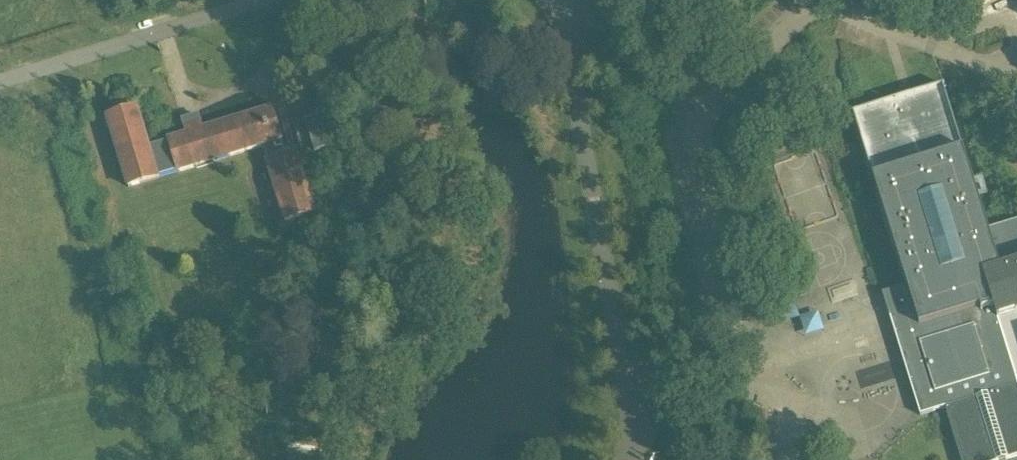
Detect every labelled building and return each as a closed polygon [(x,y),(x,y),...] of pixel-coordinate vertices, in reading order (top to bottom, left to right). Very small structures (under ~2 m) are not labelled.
[(848,64),(862,110),(851,114),(852,115),(853,115),(906,286),(882,293),(920,416),(945,408),(961,459),(1005,459),(1016,456),(1016,381),(1016,378),(1016,221),(988,230),(943,87),(944,86),(944,85),(937,87),(926,50),(876,65),(873,56),(848,64)] [(149,147),(137,109),(107,118),(128,187),(263,146),(268,161),(267,162),(285,221),(314,212),(296,153),(285,156),(280,141),(281,141),(271,109),(202,130),(198,117),(183,122),(187,135),(149,147)] [(316,151),(329,147),(319,115),(306,119),(316,151)]
